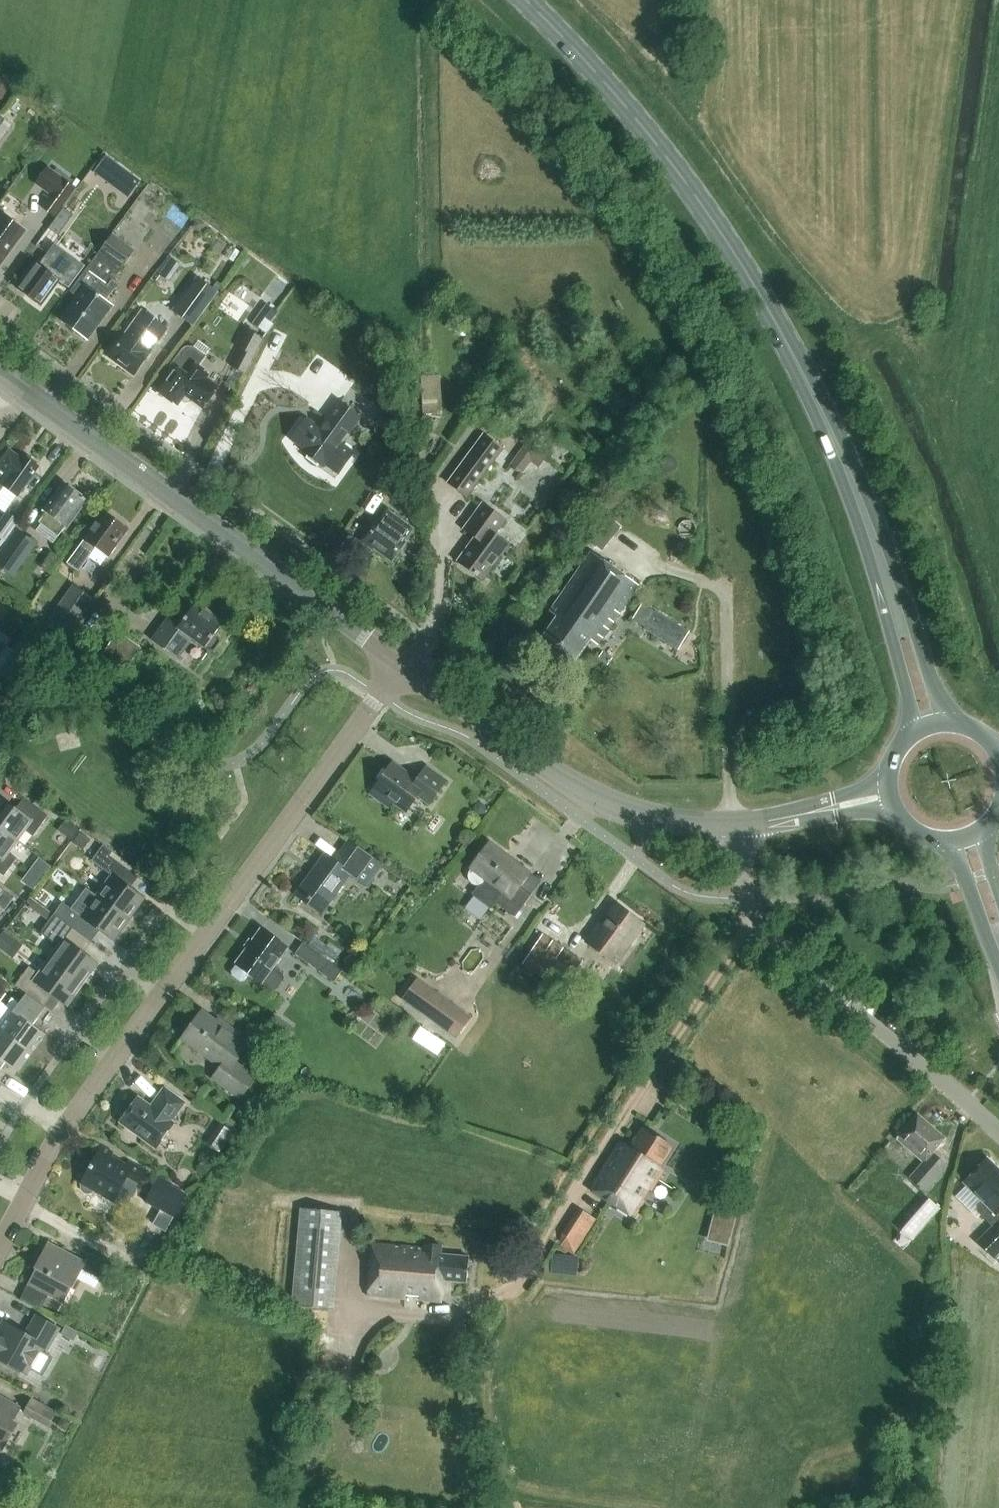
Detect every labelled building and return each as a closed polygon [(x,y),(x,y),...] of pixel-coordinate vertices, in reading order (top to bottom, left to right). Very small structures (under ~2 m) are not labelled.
[(0,76),(0,98),(1,98),(11,84),(0,76)] [(0,116),(0,139),(11,124),(0,116)] [(93,172),(110,185),(123,168),(106,155),(93,172)] [(76,188),(47,165),(33,183),(49,195),(40,207),(54,218),(62,207),(76,188)] [(121,224),(135,211),(120,195),(106,208),(121,224)] [(72,216),(62,207),(54,218),(46,228),(57,236),(72,216)] [(0,216),(0,265),(25,230),(2,213),(0,216)] [(117,284),(112,280),(133,250),(110,234),(69,292),(77,297),(61,321),(87,339),(112,304),(106,300),(117,284)] [(37,263),(18,290),(39,306),(59,279),(68,286),(83,266),(56,247),(42,267),(37,263)] [(215,291),(194,276),(169,310),(190,325),(215,291)] [(264,321),(259,328),(264,332),(278,313),(267,305),(259,316),(264,321)] [(109,357),(123,367),(134,375),(150,353),(166,331),(141,313),(125,336),(109,357)] [(245,330),(238,348),(241,349),(232,368),(245,374),(261,337),(245,330)] [(205,356),(192,346),(190,346),(189,346),(188,346),(186,346),(185,347),(184,347),(182,349),(161,376),(166,380),(157,392),(176,406),(180,400),(184,403),(187,402),(189,398),(203,408),(218,388),(205,379),(208,375),(197,367),(205,356)] [(435,366),(427,366),(427,374),(421,374),(421,412),(440,412),(440,374),(435,374),(435,366)] [(337,475),(342,468),(352,453),(340,444),(359,418),(339,403),(319,430),(307,421),(293,440),(305,449),(303,452),(308,456),(306,458),(317,466),(319,463),(323,466),(324,465),(337,475)] [(389,433),(397,423),(381,411),(374,421),(389,433)] [(437,424),(422,415),(386,473),(401,483),(437,424)] [(522,424),(515,418),(507,428),(515,434),(522,424)] [(484,434),(467,457),(448,483),(467,497),(503,448),(484,434)] [(546,455),(527,440),(510,464),(521,472),(530,461),(538,466),(546,455)] [(0,462),(0,491),(4,486),(18,496),(20,493),(23,492),(25,490),(25,487),(38,468),(36,466),(37,463),(28,457),(26,459),(23,457),(22,460),(8,450),(0,462)] [(39,523),(58,537),(65,527),(67,528),(86,500),(64,484),(44,511),(46,513),(39,523)] [(483,581),(509,545),(494,534),(505,520),(482,503),(463,529),(474,538),(457,562),(483,581)] [(403,543),(413,530),(386,510),(369,534),(368,533),(362,541),(372,549),(374,547),(391,559),(403,543)] [(19,521),(8,513),(5,511),(0,519),(0,539),(4,542),(19,521)] [(78,571),(82,566),(95,548),(106,556),(108,554),(112,554),(116,549),(114,545),(126,530),(104,514),(68,564),(78,571)] [(606,515),(597,527),(611,539),(621,527),(606,515)] [(36,545),(17,532),(0,555),(0,568),(12,577),(36,545)] [(598,645),(639,586),(591,552),(550,611),(557,617),(540,641),(561,656),(561,659),(566,663),(570,662),(573,664),(590,639),(598,645)] [(53,616),(46,625),(67,639),(94,600),(74,586),(58,608),(53,616)] [(643,603),(633,620),(644,627),(643,629),(678,650),(690,631),(680,625),(643,603)] [(195,605),(180,626),(168,617),(151,641),(177,660),(192,639),(208,651),(214,652),(220,644),(218,639),(214,636),(222,625),(220,624),(222,622),(205,609),(203,611),(195,605)] [(10,637),(0,631),(0,651),(10,637)] [(128,669),(139,652),(116,636),(105,653),(128,669)] [(612,658),(602,651),(597,658),(607,665),(612,658)] [(444,784),(424,769),(416,781),(392,763),(369,795),(388,809),(393,802),(406,812),(418,796),(429,804),(444,784)] [(17,840),(24,830),(33,837),(48,816),(23,798),(15,809),(0,798),(0,828),(17,840)] [(17,840),(0,828),(0,874),(4,876),(17,859),(8,852),(17,840)] [(366,886),(381,865),(349,842),(334,862),(325,855),(295,896),(320,914),(349,874),(366,886)] [(470,868),(471,870),(470,872),(470,874),(470,876),(470,879),(471,881),(473,882),(475,883),(477,884),(480,884),(482,883),(484,882),(486,880),(501,892),(494,902),(515,917),(531,896),(519,887),(530,873),(489,842),(470,868)] [(103,845),(92,860),(111,875),(96,896),(129,920),(144,899),(130,888),(122,883),(131,871),(134,868),(131,866),(103,845)] [(5,910),(14,898),(0,888),(0,907),(5,910)] [(84,937),(92,926),(114,941),(129,920),(96,896),(86,889),(71,909),(61,902),(53,914),(84,937)] [(614,964),(642,925),(615,904),(586,943),(614,964)] [(97,964),(83,953),(76,948),(84,937),(53,914),(39,933),(59,947),(49,961),(82,985),(97,964)] [(261,929),(235,964),(236,965),(232,972),(232,976),(240,982),(244,981),(249,974),(261,983),(262,982),(272,989),(276,989),(283,979),(282,975),(273,968),(287,948),(261,929)] [(0,936),(0,949),(7,954),(13,958),(23,945),(17,941),(3,931),(0,936)] [(543,935),(542,935),(523,964),(543,978),(550,968),(569,981),(583,961),(543,935)] [(344,969),(333,961),(305,941),(295,954),(334,983),(344,969)] [(29,967),(15,986),(37,1002),(44,1007),(52,995),(67,1006),(82,985),(49,961),(40,974),(39,975),(29,967)] [(471,1018),(417,978),(402,998),(456,1037),(471,1018)] [(32,1054),(45,1035),(33,1026),(45,1009),(26,995),(19,1003),(12,998),(6,1006),(0,1001),(0,1031),(32,1054)] [(240,1099),(255,1077),(235,1063),(250,1043),(224,1024),(223,1026),(201,1011),(181,1039),(220,1067),(212,1078),(240,1099)] [(294,1028),(275,1013),(265,1026),(284,1040),(294,1028)] [(32,1054),(0,1031),(0,1070),(5,1063),(18,1073),(32,1054)] [(170,1122),(184,1103),(164,1089),(151,1108),(137,1099),(121,1121),(156,1147),(173,1125),(170,1122)] [(928,1157),(944,1138),(906,1106),(882,1134),(919,1165),(909,1177),(921,1188),(939,1167),(928,1157)] [(234,1132),(220,1123),(207,1144),(220,1153),(234,1132)] [(597,1183),(593,1190),(635,1217),(645,1201),(644,1199),(650,1191),(651,1192),(665,1171),(659,1167),(673,1146),(642,1127),(629,1148),(626,1146),(620,1155),(617,1153),(612,1159),(610,1158),(595,1181),(597,1183)] [(101,1147),(81,1183),(82,1184),(82,1187),(82,1189),(84,1192),(86,1193),(89,1193),(92,1192),(94,1190),(114,1201),(112,1203),(123,1209),(136,1185),(144,1171),(128,1162),(127,1164),(111,1155),(112,1153),(101,1147)] [(962,1182),(981,1200),(976,1206),(978,1212),(987,1221),(992,1225),(980,1238),(978,1240),(979,1241),(996,1257),(998,1253),(998,1215),(996,1212),(998,1209),(998,1170),(986,1157),(962,1182)] [(186,1194),(157,1179),(145,1202),(174,1218),(186,1194)] [(582,1252),(604,1215),(586,1205),(564,1242),(582,1252)] [(738,1209),(717,1205),(709,1241),(731,1246),(738,1209)] [(342,1211),(300,1208),(291,1306),(333,1309),(342,1211)] [(59,1310),(72,1289),(82,1270),(103,1281),(111,1264),(90,1253),(85,1263),(47,1243),(34,1269),(35,1269),(28,1284),(49,1296),(45,1303),(59,1310)] [(419,1296),(419,1301),(441,1303),(444,1281),(466,1283),(469,1257),(440,1254),(441,1245),(430,1244),(429,1248),(372,1244),(367,1296),(406,1300),(406,1295),(419,1296)] [(0,1326),(0,1361),(26,1375),(30,1368),(43,1375),(53,1358),(40,1350),(41,1347),(46,1350),(58,1329),(35,1317),(25,1334),(3,1322),(0,1326)] [(3,1450),(19,1424),(14,1421),(21,1408),(0,1396),(0,1448),(3,1450)] [(57,1412),(33,1397),(24,1412),(49,1426),(57,1412)]
